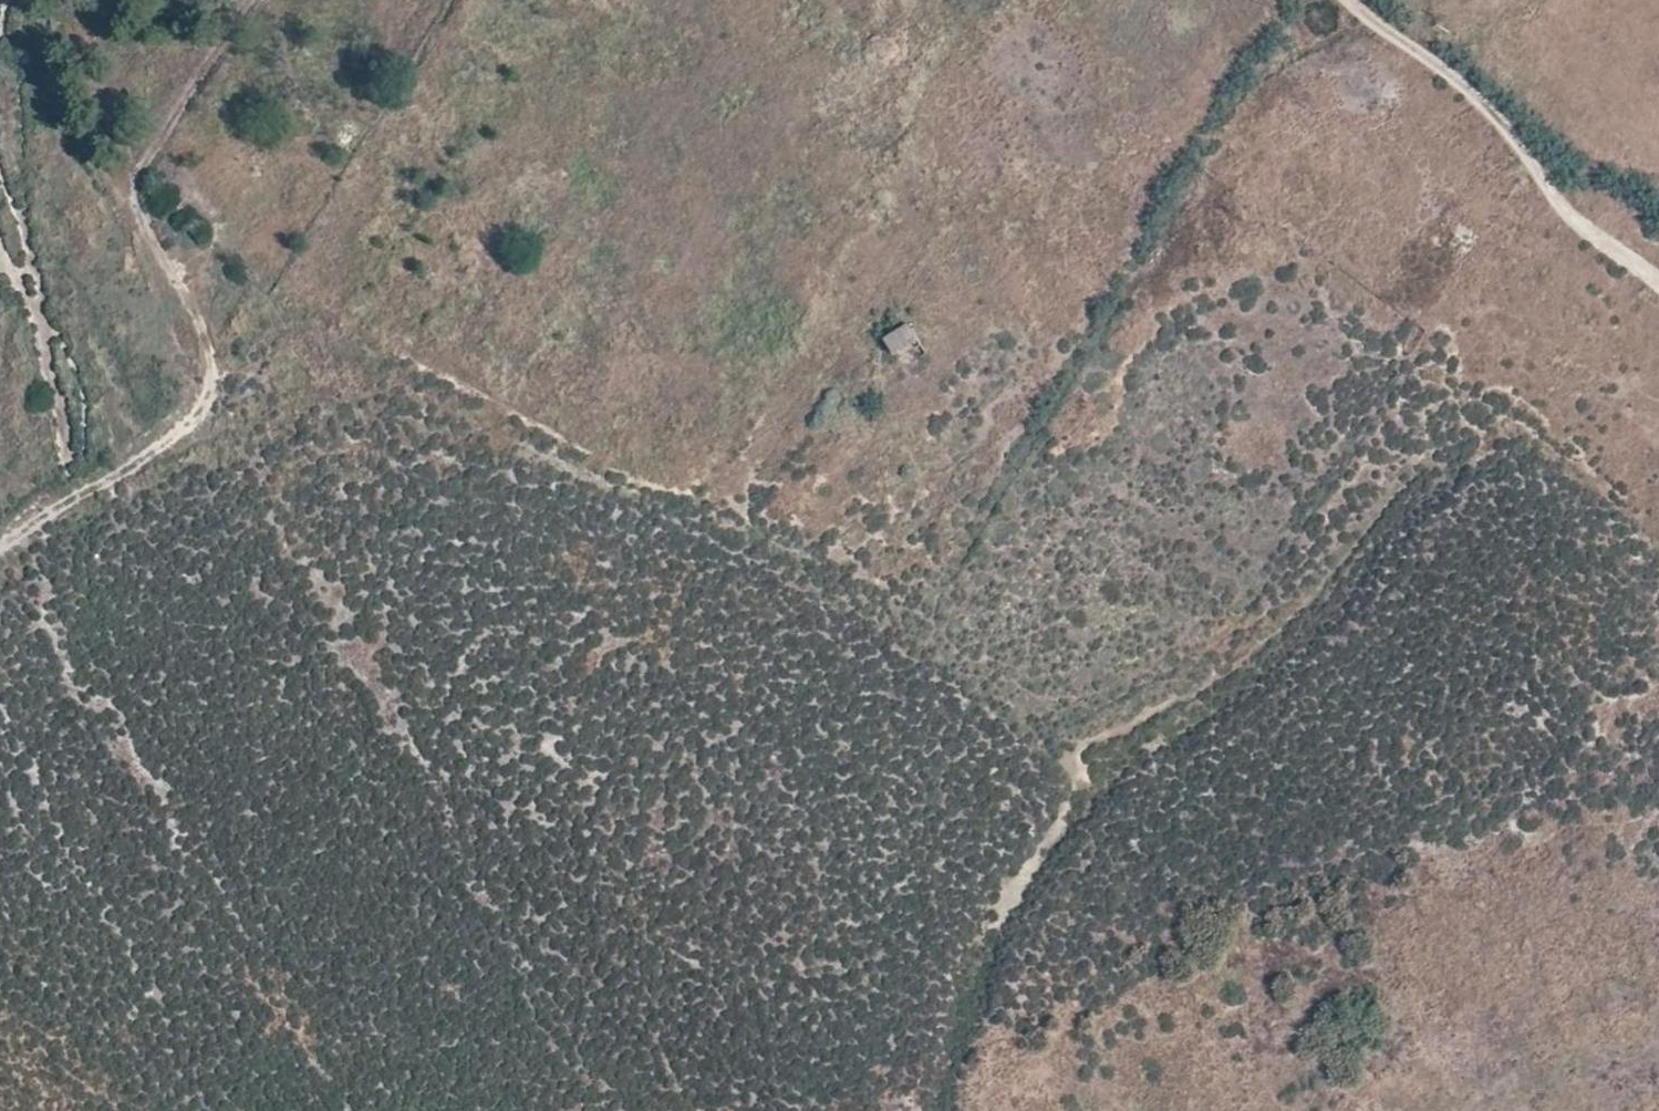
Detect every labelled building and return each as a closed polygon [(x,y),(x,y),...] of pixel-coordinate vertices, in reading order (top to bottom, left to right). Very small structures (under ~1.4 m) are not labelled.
[(910,322),(884,338),(895,356),(921,340),(910,322)]
